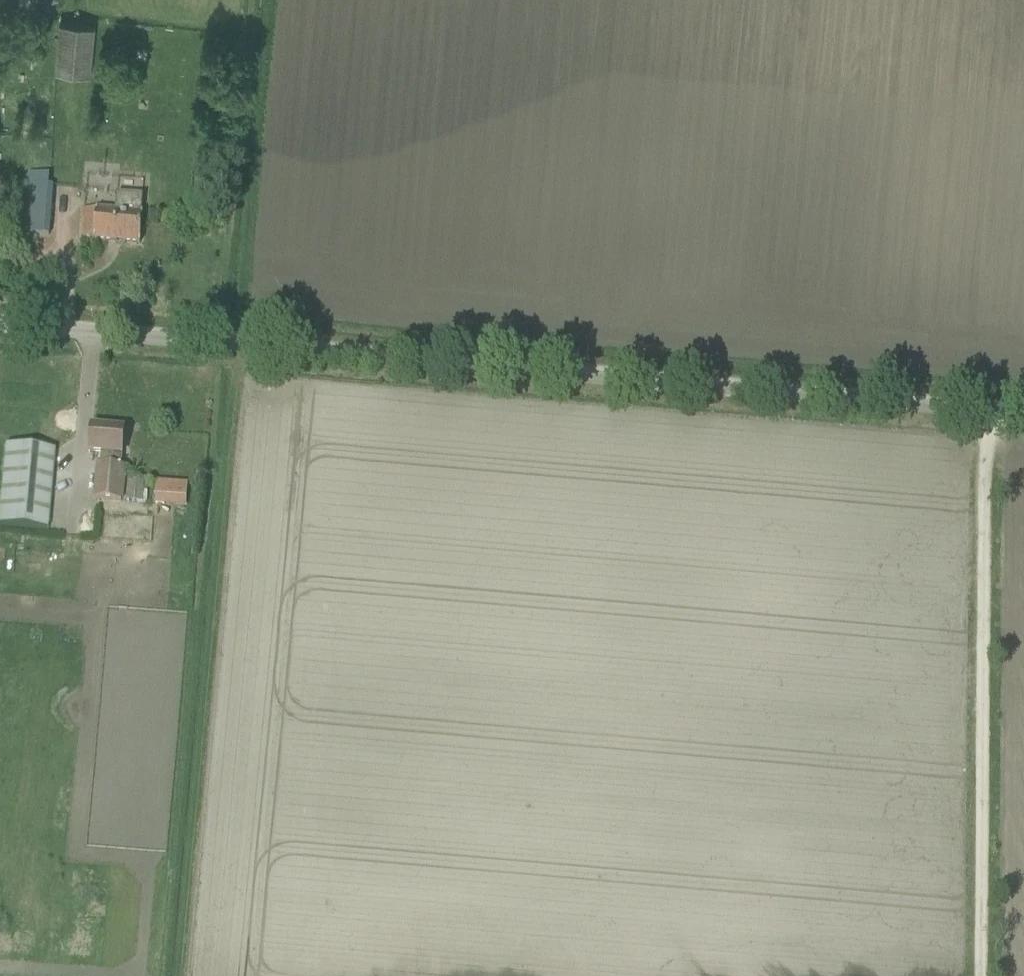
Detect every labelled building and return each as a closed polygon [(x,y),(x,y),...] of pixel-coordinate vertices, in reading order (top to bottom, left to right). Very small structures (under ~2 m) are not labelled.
[(61,23),(55,72),(91,75),(96,27),(61,23)] [(140,244),(143,215),(144,199),(118,196),(117,213),(97,211),(97,212),(84,211),(82,239),(94,240),(140,244)] [(49,236),(52,206),(28,204),(25,233),(49,236)] [(124,432),(92,429),(90,453),(101,454),(100,468),(98,468),(95,500),(121,502),(124,470),(119,469),(121,455),(122,455),(124,432)] [(55,451),(4,447),(0,493),(0,527),(48,531),(55,451)] [(186,506),(188,486),(156,484),(154,504),(186,506)]
